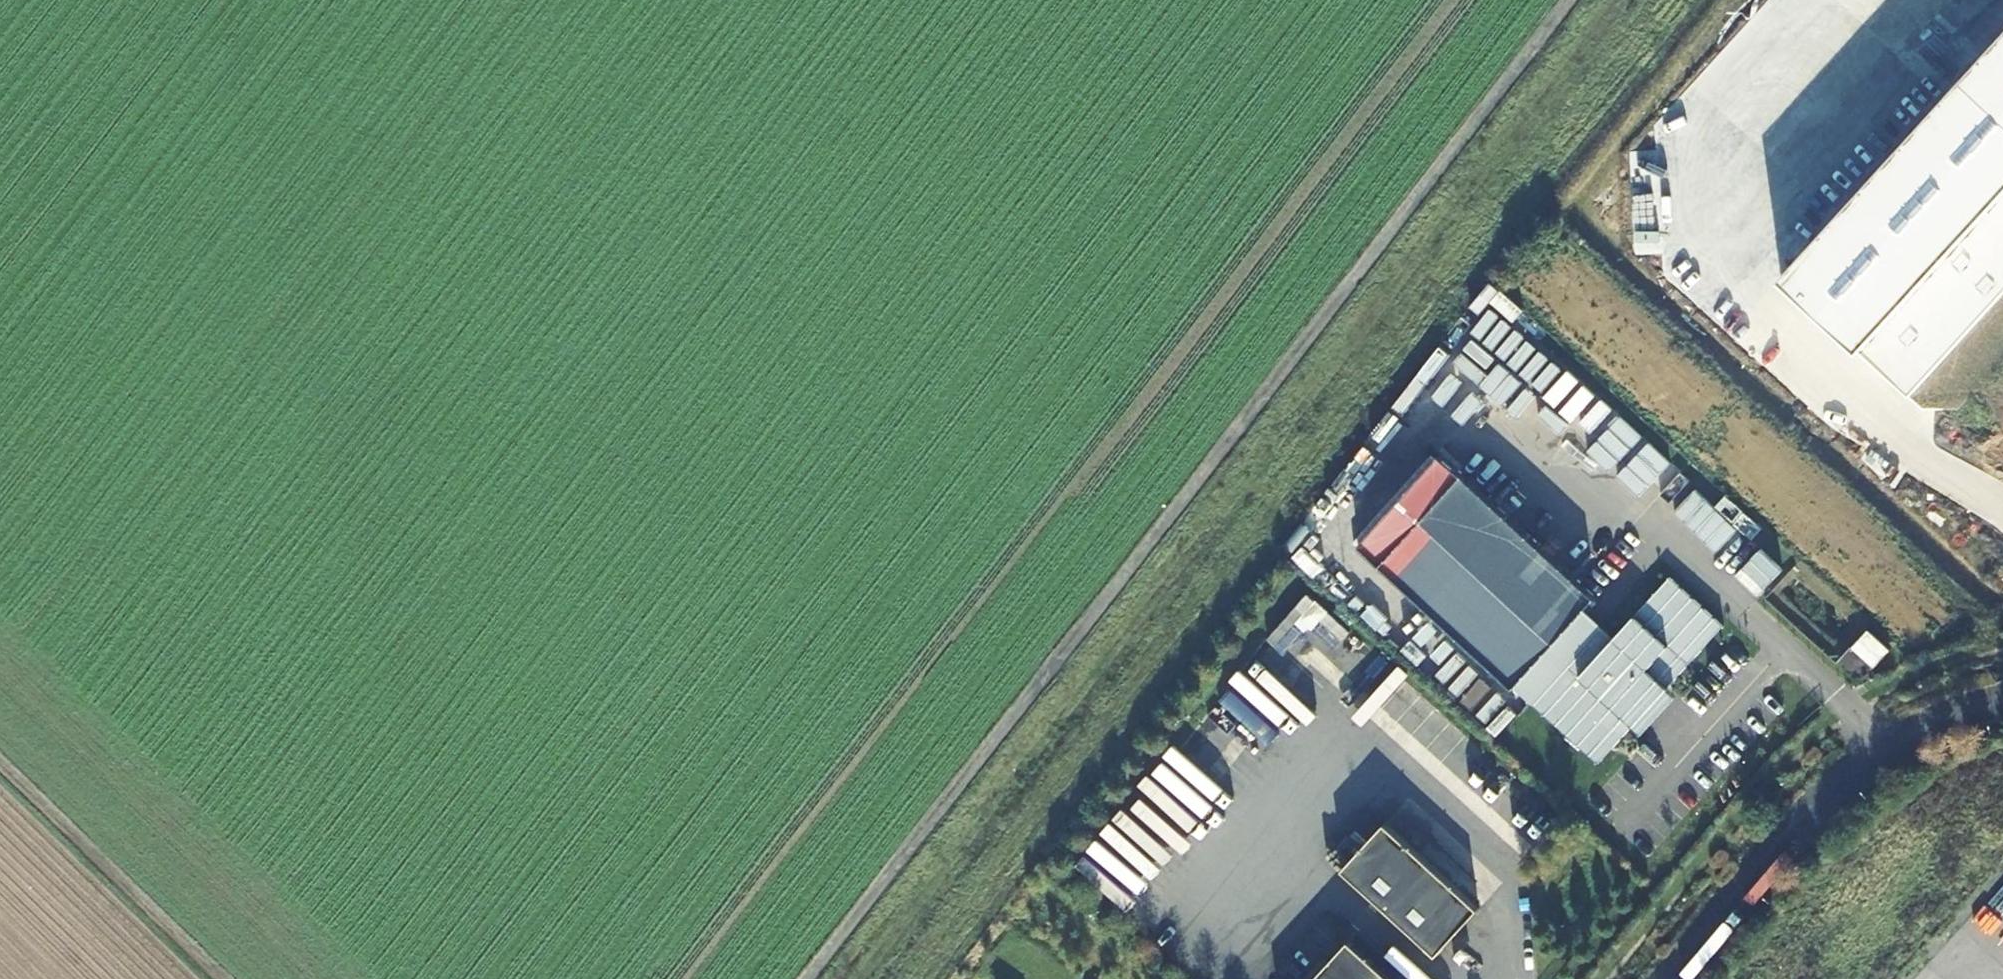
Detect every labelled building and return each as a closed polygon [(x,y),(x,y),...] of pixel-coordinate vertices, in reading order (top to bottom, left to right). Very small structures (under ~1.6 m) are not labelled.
[(1414,439),(1444,465),(1546,349),(1515,321),(1458,385),(1447,375),(1427,397),(1441,409),(1414,439)] [(1380,565),(1514,687),(1597,596),(1463,474),(1380,565)] [(1724,625),(1670,576),(1601,653),(1590,643),(1533,705),(1598,764),(1633,726),(1642,734),(1677,695),(1668,687),(1724,625)] [(1386,823),(1344,869),(1437,955),(1479,909),(1386,823)] [(1349,941),(1330,962),(1315,978),(1391,978),(1349,941)] [(1304,978),(1315,978),(1330,962),(1325,956),(1304,978)]
